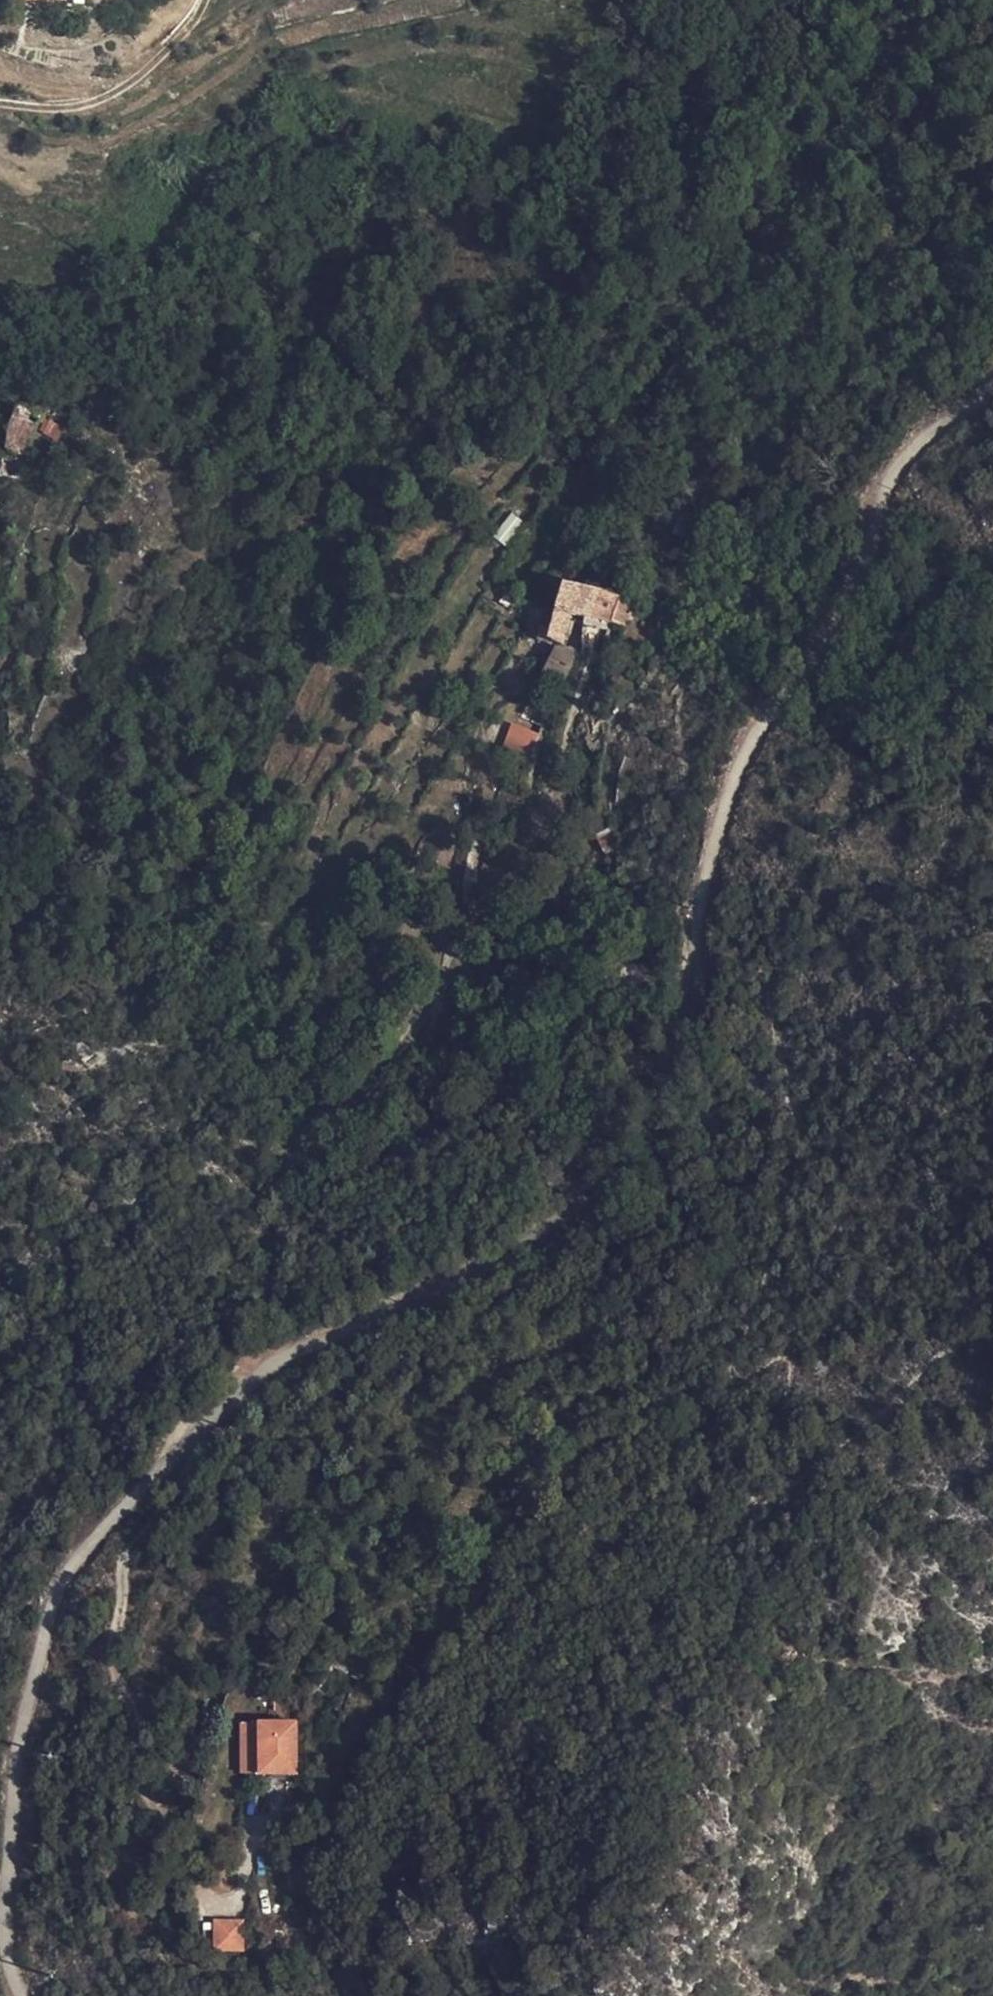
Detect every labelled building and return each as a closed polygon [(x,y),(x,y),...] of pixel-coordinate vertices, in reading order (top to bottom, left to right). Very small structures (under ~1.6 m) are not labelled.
[(29,463),(48,431),(28,420),(10,452),(29,463)] [(507,545),(522,519),(509,512),(494,538),(507,545)] [(561,649),(571,619),(594,627),(604,603),(561,587),(553,618),(540,616),(533,641),(561,649)] [(594,627),(613,632),(620,608),(604,603),(594,627)] [(509,723),(503,746),(532,753),(538,730),(509,723)] [(298,1721),(244,1722),(245,1772),(298,1771),(298,1721)] [(244,1921),(216,1919),(216,1948),(243,1948),(244,1921)]
